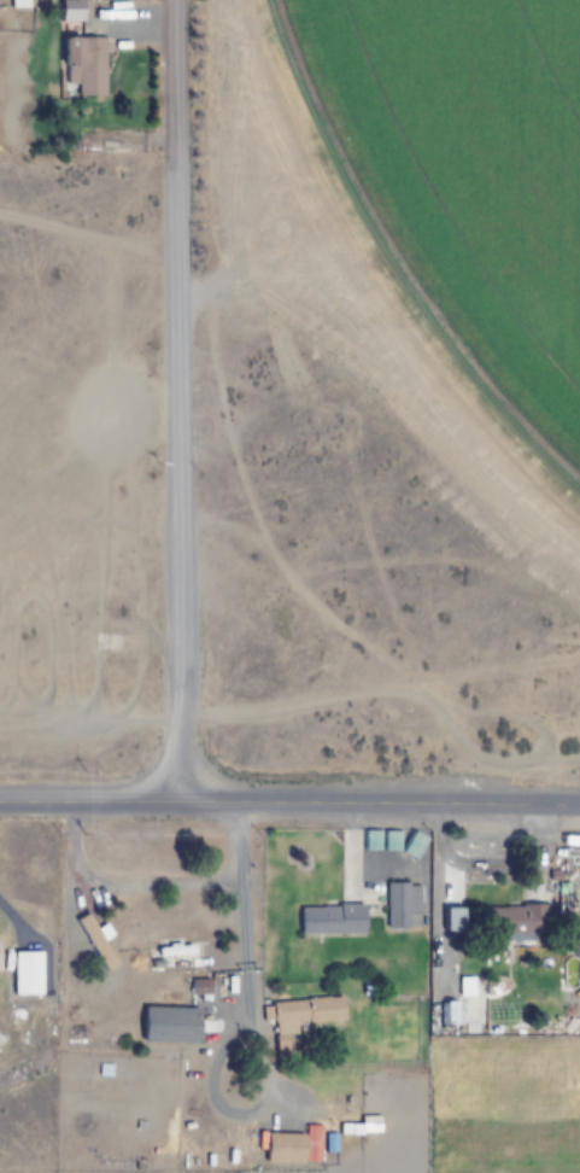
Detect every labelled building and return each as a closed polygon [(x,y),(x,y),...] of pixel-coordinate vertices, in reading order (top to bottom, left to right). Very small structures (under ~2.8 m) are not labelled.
[(106,37),(63,37),(63,83),(78,83),(78,96),(106,96),(106,37)] [(418,851),(418,830),(364,830),(364,851),(418,851)] [(418,912),(418,882),(384,882),(384,927),(406,927),(406,912),(418,912)] [(360,932),(360,903),(297,903),(297,932),(360,932)] [(543,904),(479,905),(480,939),(516,938),(516,932),(543,931),(543,904)] [(104,922),(95,927),(88,912),(75,918),(102,970),(117,963),(105,939),(111,936),(104,922)] [(11,995),(42,995),(42,950),(11,950),(11,995)] [(484,1023),(484,977),(457,977),(456,1001),(443,1001),(443,1023),(484,1023)] [(204,992),(205,980),(189,979),(189,991),(204,992)] [(269,999),(269,1022),(341,1020),(340,997),(269,999)] [(323,1163),(324,1125),(308,1125),(308,1134),(266,1133),(265,1162),(323,1163)]
